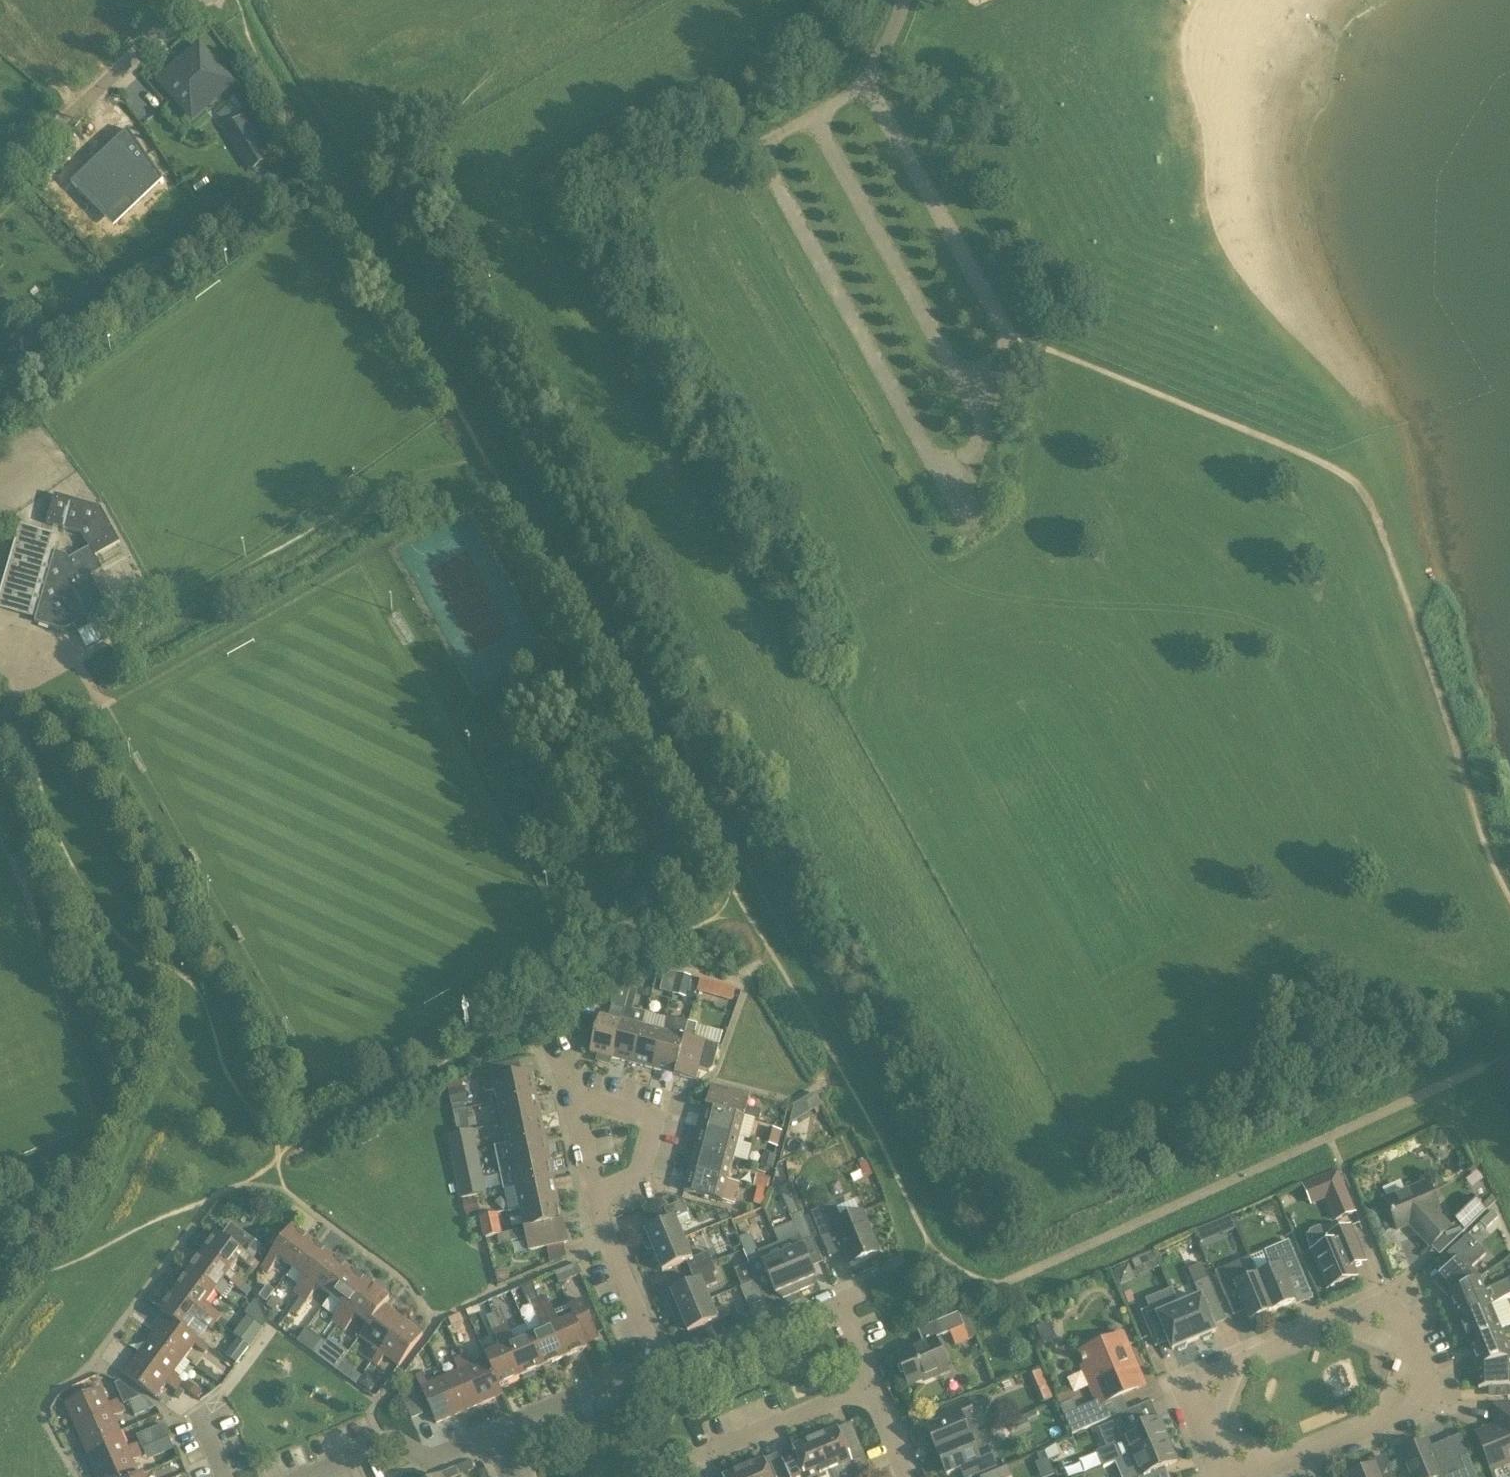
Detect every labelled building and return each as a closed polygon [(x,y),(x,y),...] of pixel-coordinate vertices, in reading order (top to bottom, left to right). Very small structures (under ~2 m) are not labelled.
[(213,98),(214,99),(216,98),(215,98),(229,85),(230,86),(231,84),(230,83),(229,83),(199,49),(201,48),(199,47),(198,48),(198,49),(184,62),(183,61),(178,66),(178,67),(161,81),(160,82),(161,83),(183,108),(182,109),(183,110),(185,109),(184,109),(206,89),(213,97),(213,98)] [(227,128),(240,149),(260,136),(248,116),(227,128)] [(164,184),(151,164),(141,173),(119,150),(92,175),(89,173),(74,187),(96,210),(101,205),(114,219),(130,204),(136,210),(164,184)] [(49,552),(53,536),(20,526),(0,595),(0,609),(36,620),(35,623),(53,628),(70,619),(79,634),(112,616),(91,577),(102,571),(95,557),(121,544),(102,508),(55,495),(46,524),(82,534),(90,549),(69,561),(67,557),(49,552)] [(613,997),(627,1001),(631,988),(635,972),(617,983),(613,997)] [(679,976),(672,974),(668,976),(664,979),(661,992),(674,995),(679,976)] [(686,999),(691,979),(679,976),(674,995),(673,996),(686,999)] [(735,990),(701,981),(697,991),(732,1001),(735,990)] [(625,1010),(622,1022),(612,1060),(633,1066),(643,1027),(646,1013),(633,1010),(638,990),(631,988),(627,1001),(625,1010)] [(609,1066),(611,1060),(612,1060),(622,1022),(625,1010),(612,1006),(608,1018),(600,1016),(590,1055),(597,1057),(596,1063),(609,1066)] [(480,1032),(488,1028),(498,1022),(493,1012),(475,1022),(480,1032)] [(698,1025),(700,1019),(690,1016),(684,1038),(674,1077),(695,1082),(698,1070),(709,1073),(713,1070),(719,1046),(694,1040),(698,1025)] [(633,1066),(653,1071),(664,1033),(643,1027),(633,1066)] [(664,1033),(653,1071),(674,1077),(684,1038),(664,1033)] [(485,1094),(495,1092),(497,1103),(537,1095),(532,1074),(521,1076),(493,1082),(491,1074),(481,1076),(485,1094)] [(449,1084),(450,1100),(466,1100),(466,1084),(449,1084)] [(711,1086),(706,1108),(745,1118),(759,1122),(761,1113),(747,1109),(751,1097),(711,1086)] [(537,1095),(497,1103),(502,1125),(541,1116),(537,1095)] [(467,1108),(457,1109),(458,1126),(468,1124),(467,1108)] [(745,1118),(706,1108),(700,1129),(739,1139),(745,1118)] [(541,1116),(502,1125),(506,1146),(545,1138),(541,1116)] [(765,1144),(778,1147),(782,1131),(769,1128),(765,1144)] [(700,1129),(695,1149),(734,1160),(739,1139),(700,1129)] [(450,1146),(452,1157),(464,1154),(460,1138),(449,1140),(452,1140),(454,1145),(450,1146)] [(499,1170),(511,1167),(550,1159),(545,1138),(506,1146),(494,1148),(499,1170)] [(836,1141),(821,1152),(833,1169),(848,1158),(836,1141)] [(695,1149),(689,1170),(728,1181),(728,1180),(734,1160),(695,1149)] [(455,1167),(457,1178),(468,1175),(465,1159),(453,1161),(453,1162),(457,1161),(458,1166),(455,1167)] [(550,1159),(511,1167),(499,1170),(503,1191),(515,1188),(554,1180),(550,1159)] [(728,1181),(689,1170),(683,1192),(722,1202),(723,1201),(734,1204),(739,1183),(728,1180),(728,1181)] [(1318,1180),(1326,1198),(1336,1221),(1354,1213),(1337,1172),(1318,1180)] [(754,1186),(767,1190),(770,1179),(757,1175),(754,1186)] [(459,1188),(461,1199),(473,1197),(469,1180),(458,1182),(458,1183),(461,1182),(462,1187),(459,1188)] [(554,1180),(515,1188),(519,1209),(559,1201),(554,1180)] [(1430,1248),(1450,1229),(1436,1214),(1439,1213),(1427,1183),(1385,1201),(1397,1231),(1409,1226),(1430,1248)] [(816,1278),(802,1243),(813,1239),(790,1184),(778,1189),(798,1236),(778,1244),(783,1256),(796,1287),(816,1278)] [(559,1201),(519,1209),(524,1231),(563,1222),(559,1201)] [(1475,1201),(1455,1220),(1465,1231),(1485,1211),(1475,1201)] [(819,1232),(833,1226),(849,1264),(879,1252),(863,1213),(842,1222),(834,1204),(811,1214),(819,1232)] [(1489,1229),(1498,1214),(1490,1209),(1481,1224),(1489,1229)] [(480,1217),(484,1238),(502,1234),(498,1213),(480,1217)] [(1232,1214),(1195,1228),(1200,1241),(1237,1227),(1232,1214)] [(645,1232),(646,1234),(645,1234),(642,1239),(646,1249),(651,1251),(653,1250),(653,1252),(684,1239),(675,1219),(645,1232)] [(563,1222),(524,1231),(509,1234),(511,1243),(526,1240),(529,1252),(568,1244),(563,1222)] [(291,1269),(312,1242),(292,1227),(261,1270),(268,1275),(279,1260),(291,1269)] [(1356,1277),(1345,1251),(1357,1246),(1350,1227),(1329,1236),(1332,1243),(1311,1252),(1327,1289),(1356,1277)] [(203,1254),(230,1274),(239,1262),(254,1273),(259,1265),(253,1260),(263,1248),(249,1237),(238,1250),(217,1234),(203,1254)] [(796,1287),(783,1256),(778,1244),(758,1253),(751,1234),(740,1239),(750,1264),(760,1260),(775,1295),(796,1287)] [(1448,1298),(1478,1278),(1470,1269),(1485,1255),(1467,1235),(1447,1254),(1454,1262),(1433,1282),(1448,1298)] [(709,1253),(692,1260),(684,1239),(653,1252),(662,1273),(687,1263),(691,1273),(713,1263),(709,1253)] [(293,1293),(300,1298),(331,1256),(312,1242),(291,1269),(304,1279),(293,1293)] [(1286,1282),(1302,1275),(1288,1242),(1264,1252),(1272,1270),(1258,1276),(1272,1312),(1295,1302),(1286,1282)] [(230,1274),(203,1254),(188,1273),(215,1293),(224,1281),(249,1300),(255,1292),(230,1274)] [(318,1289),(330,1298),(350,1271),(331,1256),(300,1298),(307,1303),(318,1289)] [(1496,1283),(1509,1277),(1509,1259),(1489,1269),(1496,1283)] [(564,1294),(586,1285),(577,1263),(555,1272),(564,1294)] [(671,1293),(672,1295),(669,1296),(667,1301),(673,1316),(709,1301),(704,1288),(717,1283),(714,1274),(717,1273),(713,1263),(691,1273),(695,1283),(671,1293)] [(1188,1269),(1200,1298),(1179,1307),(1194,1341),(1216,1332),(1206,1308),(1218,1303),(1208,1279),(1202,1263),(1188,1269)] [(1272,1312),(1258,1276),(1246,1281),(1239,1263),(1215,1273),(1225,1297),(1238,1291),(1250,1321),(1272,1312)] [(338,1327),(370,1285),(350,1271),(330,1298),(342,1307),(331,1322),(338,1327)] [(215,1293),(188,1273),(174,1292),(216,1324),(221,1317),(206,1306),(215,1293)] [(1478,1278),(1448,1298),(1457,1320),(1490,1306),(1478,1278)] [(748,1308),(763,1302),(755,1282),(740,1288),(748,1308)] [(266,1302),(273,1290),(263,1283),(255,1295),(266,1302)] [(356,1317),(368,1326),(369,1326),(383,1307),(384,1307),(389,1300),(375,1289),(370,1285),(338,1327),(345,1332),(356,1317)] [(187,1332),(187,1331),(196,1319),(211,1330),(216,1324),(174,1292),(159,1312),(166,1318),(167,1317),(187,1332)] [(536,1314),(544,1311),(539,1298),(536,1292),(525,1297),(533,1316),(536,1314)] [(568,1308),(573,1318),(574,1318),(586,1345),(599,1339),(583,1301),(568,1308)] [(709,1301),(673,1316),(679,1330),(685,1332),(687,1332),(688,1334),(731,1316),(727,1306),(714,1312),(709,1301)] [(245,1314),(265,1325),(271,1315),(251,1303),(245,1314)] [(1490,1306),(1457,1320),(1467,1344),(1500,1330),(1490,1306)] [(366,1359),(372,1363),(403,1321),(384,1307),(383,1307),(369,1326),(368,1326),(359,1338),(373,1348),(366,1359)] [(499,1307),(491,1310),(493,1313),(500,1329),(521,1378),(527,1375),(538,1370),(543,1368),(529,1337),(515,1343),(510,1332),(508,1326),(499,1307)] [(568,1308),(555,1313),(552,1307),(544,1311),(565,1359),(587,1349),(586,1345),(574,1318),(573,1318),(568,1308)] [(1194,1341),(1179,1307),(1159,1315),(1155,1307),(1141,1313),(1151,1337),(1164,1332),(1172,1350),(1194,1341)] [(543,1331),(529,1337),(543,1368),(565,1359),(544,1311),(536,1314),(543,1331)] [(493,1313),(485,1316),(492,1333),(500,1329),(493,1313)] [(948,1378),(933,1340),(964,1327),(959,1314),(918,1331),(923,1343),(922,1343),(923,1346),(897,1357),(911,1390),(924,1384),(929,1386),(948,1378)] [(250,1345),(263,1329),(247,1315),(233,1332),(250,1345)] [(209,1347),(199,1340),(187,1331),(187,1332),(167,1317),(166,1318),(153,1336),(185,1359),(194,1347),(204,1354),(209,1347)] [(403,1321),(372,1363),(377,1367),(385,1357),(399,1368),(423,1336),(403,1321)] [(1044,1347),(1056,1341),(1048,1322),(1036,1328),(1044,1347)] [(499,1350),(484,1357),(486,1360),(487,1360),(499,1387),(500,1387),(521,1378),(500,1329),(492,1333),(499,1350)] [(1467,1344),(1477,1366),(1509,1359),(1509,1353),(1500,1330),(1467,1344)] [(1118,1385),(1141,1376),(1123,1334),(1080,1352),(1094,1385),(1090,1387),(1096,1402),(1076,1410),(1072,1401),(1060,1406),(1072,1435),(1108,1420),(1102,1405),(1123,1396),(1118,1385)] [(297,1342),(310,1351),(315,1345),(302,1335),(297,1342)] [(139,1355),(181,1386),(184,1381),(174,1373),(185,1359),(153,1336),(139,1355)] [(321,1350),(317,1356),(335,1369),(344,1358),(336,1352),(332,1358),(321,1350)] [(155,1399),(166,1385),(176,1392),(181,1386),(139,1355),(124,1375),(155,1399)] [(486,1360),(472,1366),(467,1355),(460,1358),(481,1406),(504,1396),(500,1387),(499,1387),(487,1360),(486,1360)] [(458,1372),(443,1379),(458,1415),(481,1406),(460,1358),(453,1361),(458,1372)] [(1477,1366),(1478,1388),(1507,1387),(1507,1398),(1509,1397),(1509,1359),(1477,1366)] [(1042,1369),(1031,1372),(1040,1402),(1051,1398),(1042,1369)] [(435,1425),(458,1415),(443,1379),(427,1385),(423,1374),(415,1377),(435,1425)] [(129,1403),(141,1398),(125,1386),(117,1390),(124,1405),(129,1403)] [(64,1404),(74,1427),(123,1406),(120,1400),(108,1405),(101,1389),(64,1404)] [(411,1421),(423,1415),(413,1393),(401,1398),(411,1421)] [(155,1408),(141,1398),(129,1403),(135,1417),(155,1408)] [(937,1453),(970,1439),(961,1416),(972,1412),(967,1401),(942,1411),(947,1422),(928,1430),(937,1453)] [(125,1413),(123,1406),(74,1427),(84,1449),(121,1433),(114,1418),(125,1413)] [(1509,1462),(1509,1408),(1494,1408),(1495,1427),(1482,1428),(1482,1433),(1477,1435),(1491,1470),(1509,1462)] [(1132,1455),(1168,1440),(1158,1418),(1126,1432),(1121,1420),(1098,1429),(1107,1450),(1126,1442),(1132,1455)] [(164,1424),(149,1431),(155,1443),(169,1437),(164,1424)] [(813,1439),(827,1473),(833,1470),(835,1474),(848,1468),(847,1465),(848,1464),(853,1476),(860,1476),(868,1474),(855,1443),(842,1449),(834,1431),(813,1439)] [(84,1449),(93,1471),(142,1450),(139,1444),(127,1448),(121,1433),(84,1449)] [(937,1453),(947,1475),(966,1467),(970,1476),(972,1476),(995,1467),(991,1457),(989,1457),(979,1435),(970,1439),(937,1453)] [(827,1473),(813,1439),(792,1448),(798,1463),(785,1468),(789,1476),(827,1476),(825,1474),(827,1473)] [(1177,1462),(1168,1440),(1132,1455),(1138,1469),(1121,1476),(1147,1476),(1147,1475),(1177,1462)] [(1438,1470),(1427,1442),(1401,1453),(1409,1471),(1405,1473),(1406,1476),(1459,1476),(1453,1464),(1438,1470)] [(142,1450),(93,1471),(96,1476),(140,1476),(139,1476),(133,1462),(145,1457),(142,1450)] [(743,1469),(747,1476),(789,1476),(785,1468),(770,1474),(764,1460),(743,1469)] [(1373,1465),(1347,1475),(1348,1476),(1379,1476),(1373,1465)] [(997,1476),(1011,1476),(1007,1467),(995,1472),(997,1476)] [(455,1468),(439,1475),(440,1476),(459,1476),(455,1468)] [(743,1469),(723,1476),(747,1476),(743,1469)]
